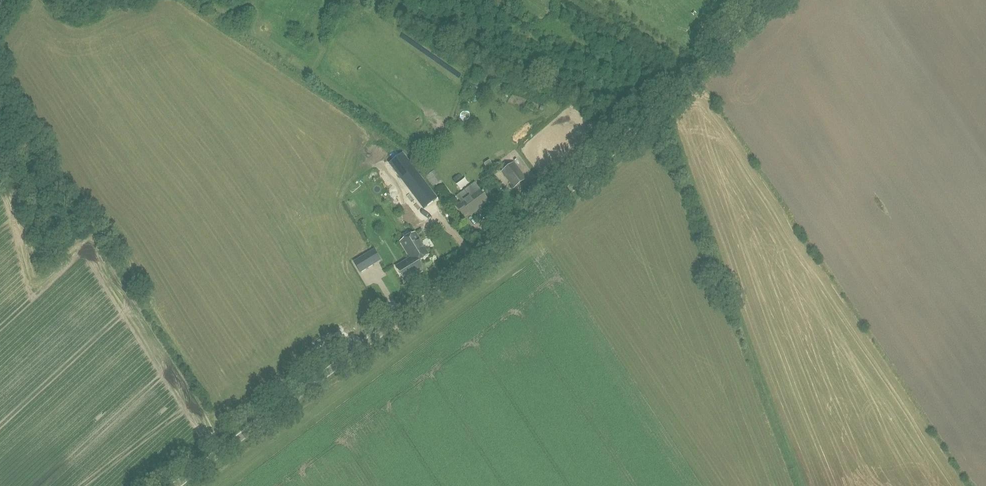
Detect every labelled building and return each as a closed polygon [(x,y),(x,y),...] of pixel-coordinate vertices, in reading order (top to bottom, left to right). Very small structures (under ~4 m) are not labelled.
[(535,162),(543,171),(564,156),(556,146),(535,162)] [(432,173),(435,171),(427,159),(424,161),(432,173)] [(437,198),(410,163),(397,173),(424,209),(437,198)] [(515,187),(525,180),(513,164),(503,171),(515,187)] [(440,172),(431,175),(436,189),(445,186),(440,172)] [(482,193),(479,189),(456,206),(463,216),(468,213),(470,215),(478,209),(477,209),(488,201),(483,194),(484,194),(483,192),(482,193)] [(410,258),(414,263),(417,261),(427,254),(412,233),(399,243),(410,258)] [(360,272),(374,264),(367,253),(354,262),(360,272)] [(423,269),(417,261),(414,263),(410,258),(396,268),(405,282),(423,269)]
